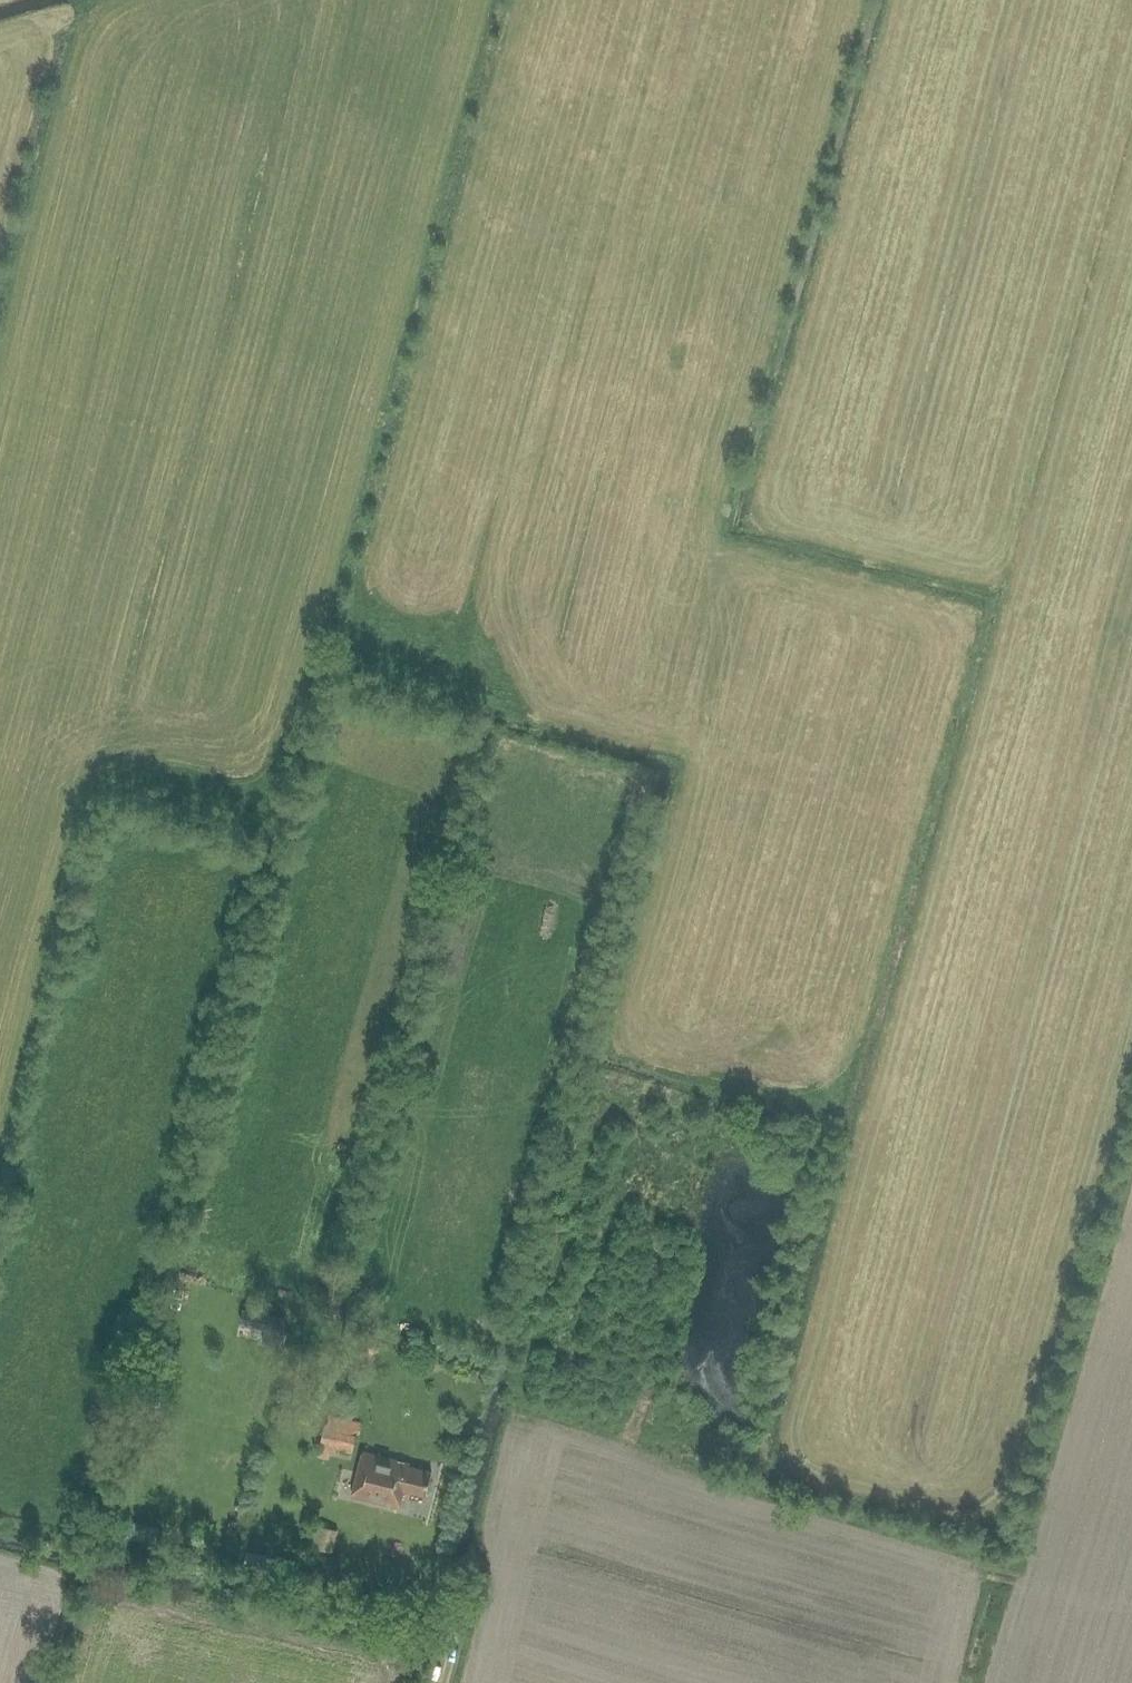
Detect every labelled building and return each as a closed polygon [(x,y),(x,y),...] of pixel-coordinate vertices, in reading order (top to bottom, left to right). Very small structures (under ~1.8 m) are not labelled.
[(287,1318),(244,1309),(241,1324),(267,1329),(264,1342),(281,1346),(287,1318)] [(354,1453),(361,1423),(329,1415),(319,1457),(330,1460),(333,1448),(354,1453)] [(411,1464),(364,1452),(353,1495),(400,1507),(404,1489),(427,1495),(433,1472),(409,1466),(411,1464)] [(309,1546),(333,1552),(338,1530),(314,1524),(309,1546)]
